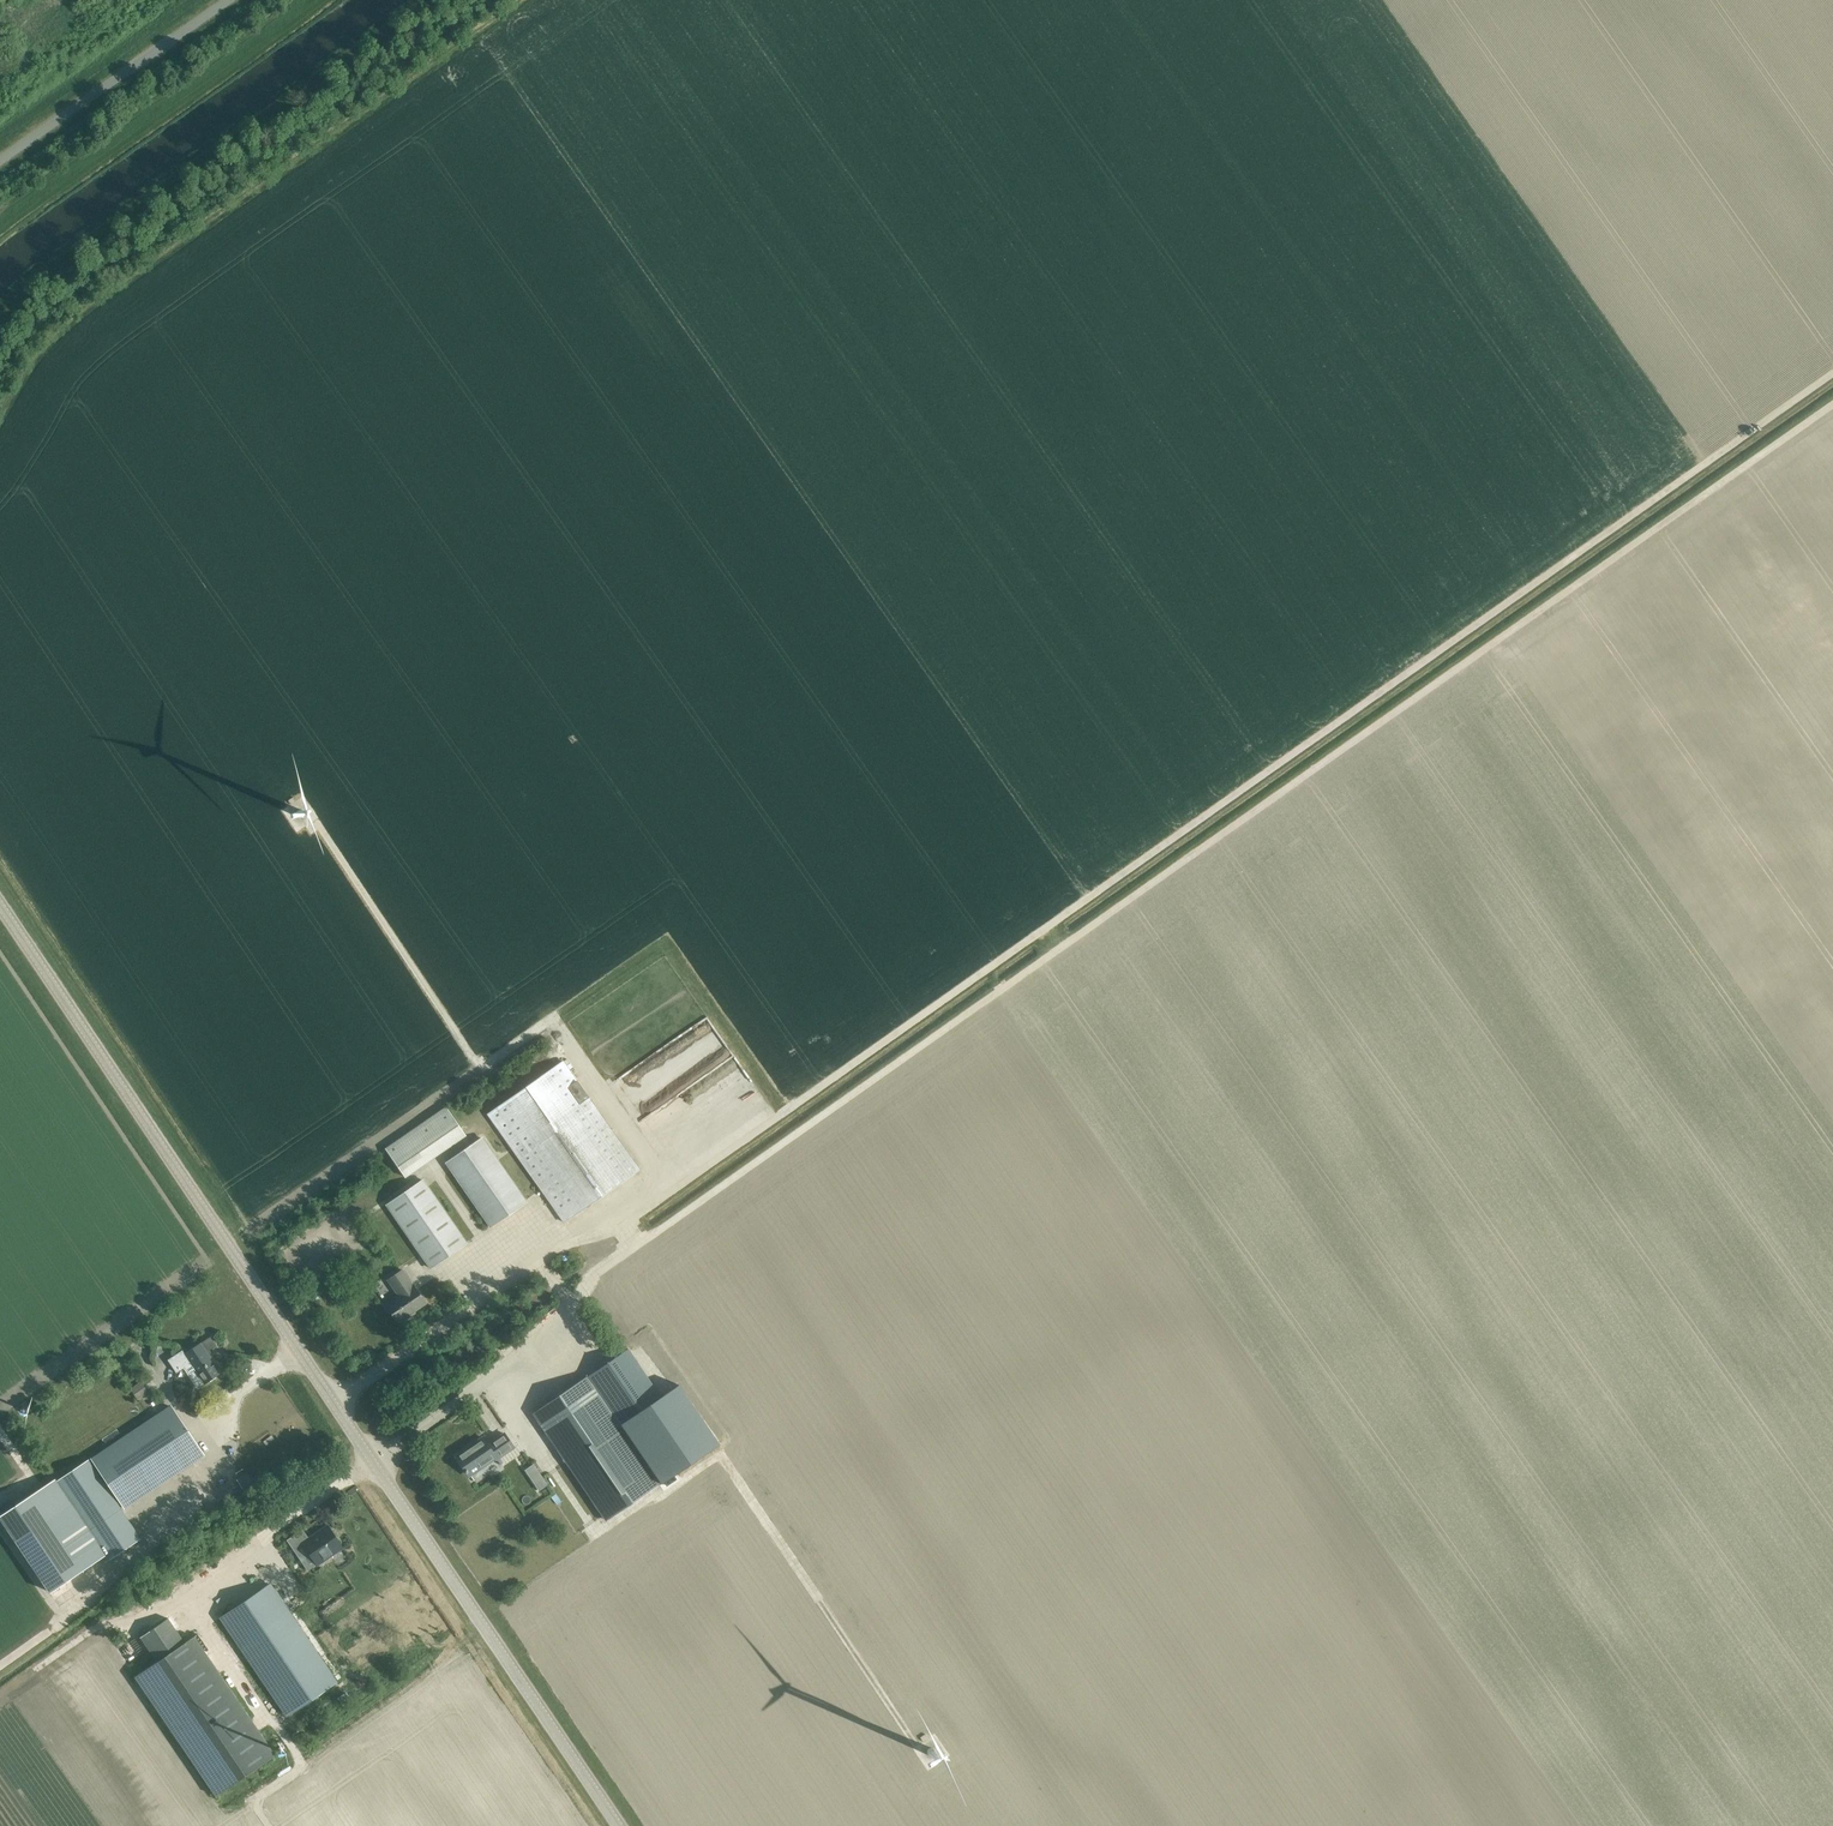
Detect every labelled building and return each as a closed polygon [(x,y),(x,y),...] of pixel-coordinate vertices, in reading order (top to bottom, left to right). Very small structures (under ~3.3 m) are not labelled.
[(697,1060),(702,1071),(717,1065),(712,1053),(697,1060)] [(667,1078),(676,1088),(698,1070),(688,1059),(667,1078)] [(562,1061),(487,1114),(564,1222),(639,1169),(589,1099),(579,1106),(566,1087),(576,1080),(562,1061)] [(731,1065),(723,1068),(727,1078),(735,1075),(731,1065)] [(693,1103),(706,1098),(703,1092),(691,1097),(693,1103)] [(445,1107),(386,1149),(405,1177),(465,1136),(445,1107)] [(734,1125),(740,1132),(751,1122),(739,1108),(727,1118),(730,1121),(726,1124),(730,1129),(734,1125)] [(526,1201),(482,1139),(446,1164),(490,1226),(526,1201)] [(684,1175),(683,1168),(678,1168),(678,1161),(669,1161),(670,1176),(684,1175)] [(466,1243),(423,1180),(387,1205),(430,1268),(466,1243)] [(399,1324),(409,1317),(408,1315),(425,1304),(412,1284),(411,1285),(409,1281),(410,1281),(402,1270),(387,1280),(398,1295),(385,1304),(399,1324)] [(210,1337),(184,1354),(181,1352),(168,1361),(175,1373),(187,1365),(193,1374),(192,1380),(198,1388),(204,1384),(221,1373),(207,1352),(216,1346),(210,1337)] [(532,1414),(545,1433),(605,1519),(715,1444),(676,1386),(660,1396),(627,1349),(532,1414)] [(140,1383),(130,1390),(138,1401),(148,1394),(140,1383)] [(170,1407),(92,1458),(125,1507),(203,1455),(170,1407)] [(460,1463),(465,1470),(467,1473),(468,1472),(470,1475),(496,1458),(497,1459),(514,1447),(504,1433),(488,1445),(483,1437),(470,1446),(471,1447),(457,1456),(461,1462),(460,1463)] [(89,1460),(56,1481),(55,1480),(0,1517),(0,1518),(50,1592),(106,1555),(109,1559),(141,1538),(89,1460)] [(535,1465),(526,1470),(540,1491),(549,1485),(535,1465)] [(259,1513),(247,1521),(251,1527),(263,1519),(259,1513)] [(294,1549),(303,1543),(317,1565),(343,1547),(328,1525),(308,1539),(302,1530),(287,1540),(294,1549)] [(221,1618),(287,1714),(335,1682),(270,1585),(221,1618)] [(140,1637),(156,1662),(135,1677),(216,1796),(275,1755),(194,1636),(184,1643),(168,1619),(140,1637)]
